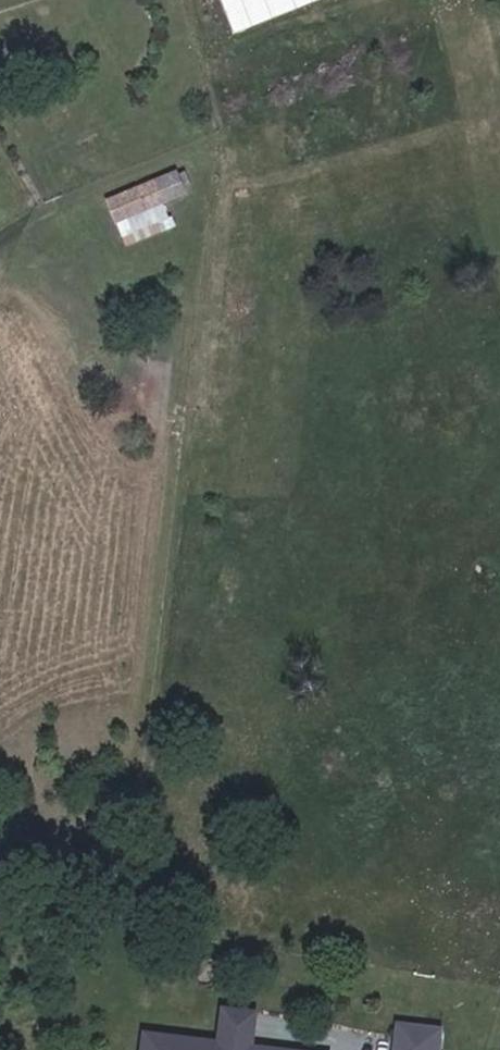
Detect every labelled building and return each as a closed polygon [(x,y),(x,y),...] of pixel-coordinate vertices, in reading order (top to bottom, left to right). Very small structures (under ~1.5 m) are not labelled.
[(116,225),(191,195),(181,171),(106,201),(116,225)] [(143,1029),(140,1049),(323,1049),(256,1043),(260,1007),(222,1003),(218,1037),(143,1029)] [(393,1049),(442,1049),(444,1023),(395,1019),(393,1049)]
